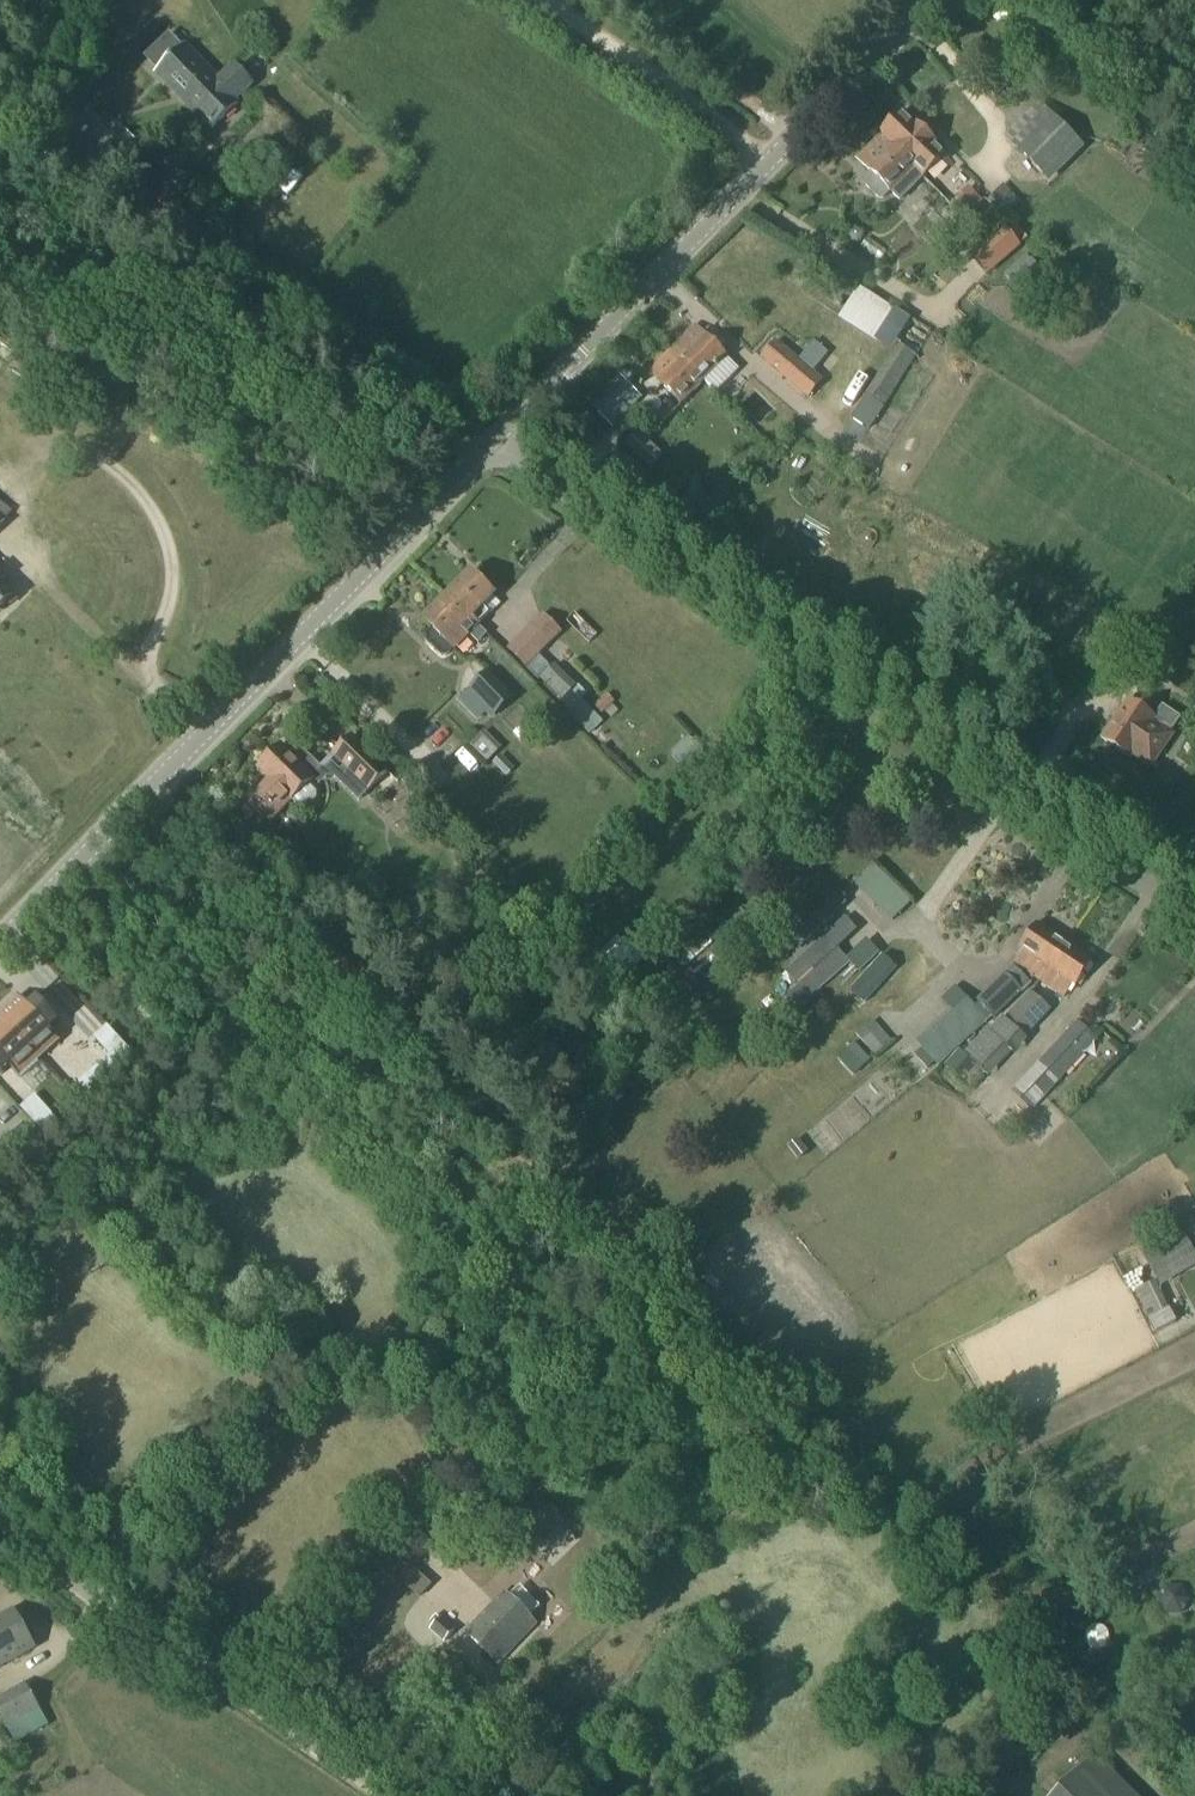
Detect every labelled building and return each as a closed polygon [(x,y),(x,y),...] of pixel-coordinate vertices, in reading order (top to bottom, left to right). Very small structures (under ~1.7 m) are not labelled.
[(190,108),(217,82),(184,49),(161,71),(157,74),(161,77),(165,82),(163,83),(171,91),(172,90),(190,108)] [(217,82),(190,108),(212,130),(257,86),(236,64),(217,83),(217,82)] [(901,116),(877,140),(878,141),(912,172),(921,180),(945,156),(937,148),(915,125),(912,128),(902,117),(901,116)] [(1051,116),(1016,152),(1049,184),(1084,148),(1051,116)] [(878,141),(859,160),(871,172),(863,181),(865,187),(877,200),(883,201),(891,192),(891,193),(901,201),(913,188),(921,180),(912,172),(878,141)] [(163,182),(147,163),(129,178),(146,197),(163,182)] [(933,228),(943,237),(959,222),(950,213),(933,228)] [(1004,231),(972,259),(987,277),(1020,249),(1019,249),(1004,231)] [(1025,268),(1021,263),(1005,277),(1008,282),(1007,283),(1024,303),(1056,275),(1040,256),(1025,268)] [(878,344),(898,309),(855,284),(835,318),(878,344)] [(673,351),(704,383),(727,360),(695,328),(673,351)] [(807,401),(823,382),(776,343),(760,361),(807,401)] [(867,399),(852,421),(870,433),(918,358),(897,345),(864,397),(867,399)] [(704,383),(673,351),(652,372),(661,383),(659,385),(681,407),(704,383)] [(626,413),(640,398),(626,385),(617,376),(603,391),(607,395),(626,413)] [(6,521),(12,513),(0,503),(0,528),(6,521)] [(14,596),(3,584),(7,578),(0,571),(0,610),(14,596)] [(470,576),(444,603),(486,640),(490,636),(480,626),(490,617),(483,610),(494,600),(470,576)] [(448,658),(471,635),(481,645),(486,640),(444,603),(423,623),(431,631),(425,637),(425,644),(441,659),(448,658)] [(532,627),(507,652),(526,671),(551,645),(532,627)] [(556,666),(542,681),(564,703),(560,707),(569,716),(583,701),(588,695),(580,687),(579,688),(556,666)] [(487,672),(465,694),(487,717),(492,721),(514,699),(487,672)] [(1127,701),(1101,740),(1130,760),(1132,757),(1151,770),(1173,737),(1169,734),(1171,730),(1172,731),(1180,720),(1162,708),(1155,720),(1127,701)] [(470,747),(487,764),(502,749),(484,732),(470,747)] [(352,737),(332,756),(372,796),(379,790),(376,786),(388,774),(352,737)] [(267,782),(247,803),(269,825),(292,803),(300,812),(307,811),(318,800),(317,794),(309,786),(315,780),(323,772),(299,748),(290,756),(281,747),(256,771),(267,782)] [(864,898),(891,924),(912,904),(886,877),(864,898)] [(805,943),(846,904),(835,893),(795,932),(805,943)] [(845,913),(825,930),(836,944),(856,927),(845,913)] [(1014,967),(1039,983),(1065,945),(1037,927),(1020,953),(1022,954),(1014,967)] [(824,934),(785,969),(810,996),(849,961),(824,934)] [(844,959),(859,972),(878,951),(863,938),(844,959)] [(606,970),(623,987),(650,960),(632,943),(606,970)] [(1092,963),(1065,945),(1039,983),(1066,1001),(1092,963)] [(846,997),(860,1010),(896,971),(882,958),(846,997)] [(704,989),(716,969),(703,961),(690,981),(704,989)] [(956,1015),(919,1048),(934,1064),(937,1067),(974,1036),(988,1023),(987,1022),(991,1019),(994,1023),(1032,986),(1013,967),(975,1002),(978,1005),(974,1008),(969,1003),(956,1015)] [(959,1051),(945,1066),(960,1079),(973,1064),(989,1078),(998,1068),(1012,1054),(1011,1053),(1022,1040),(1024,1041),(1050,1012),(1031,994),(1004,1022),(992,1035),(987,1030),(963,1055),(959,1051)] [(39,1060),(60,1042),(51,1032),(59,1024),(37,999),(28,1007),(19,997),(0,1014),(0,1017),(39,1060)] [(37,1062),(39,1060),(0,1017),(0,1075),(2,1077),(10,1069),(19,1079),(37,1062)] [(1077,1023),(1012,1094),(1032,1114),(1097,1043),(1077,1023)] [(875,1058),(884,1050),(871,1035),(862,1043),(875,1058)] [(107,1081),(120,1069),(111,1058),(97,1071),(107,1081)] [(60,1124),(48,1112),(34,1124),(45,1137),(60,1124)] [(1140,1253),(1159,1288),(1194,1267),(1194,1258),(1185,1242),(1194,1236),(1194,1217),(1193,1214),(1175,1225),(1178,1230),(1140,1253)] [(1153,1282),(1134,1291),(1148,1320),(1167,1311),(1153,1282)] [(421,1447),(438,1440),(432,1423),(415,1429),(421,1447)] [(519,1521),(543,1546),(565,1523),(542,1498),(519,1521)] [(1144,1576),(1133,1591),(1149,1602),(1159,1587),(1144,1576)] [(1166,1588),(1157,1602),(1165,1616),(1182,1617),(1191,1603),(1182,1588),(1166,1588)] [(504,1594),(466,1633),(498,1665),(537,1627),(528,1618),(508,1598),(504,1594)] [(34,1648),(13,1610),(0,1617),(0,1666),(34,1648)] [(440,1619),(430,1631),(443,1643),(455,1632),(440,1619)] [(50,1728),(25,1684),(0,1697),(0,1720),(17,1747),(50,1728)] [(1096,1758),(1058,1795),(1134,1795),(1096,1758)]
